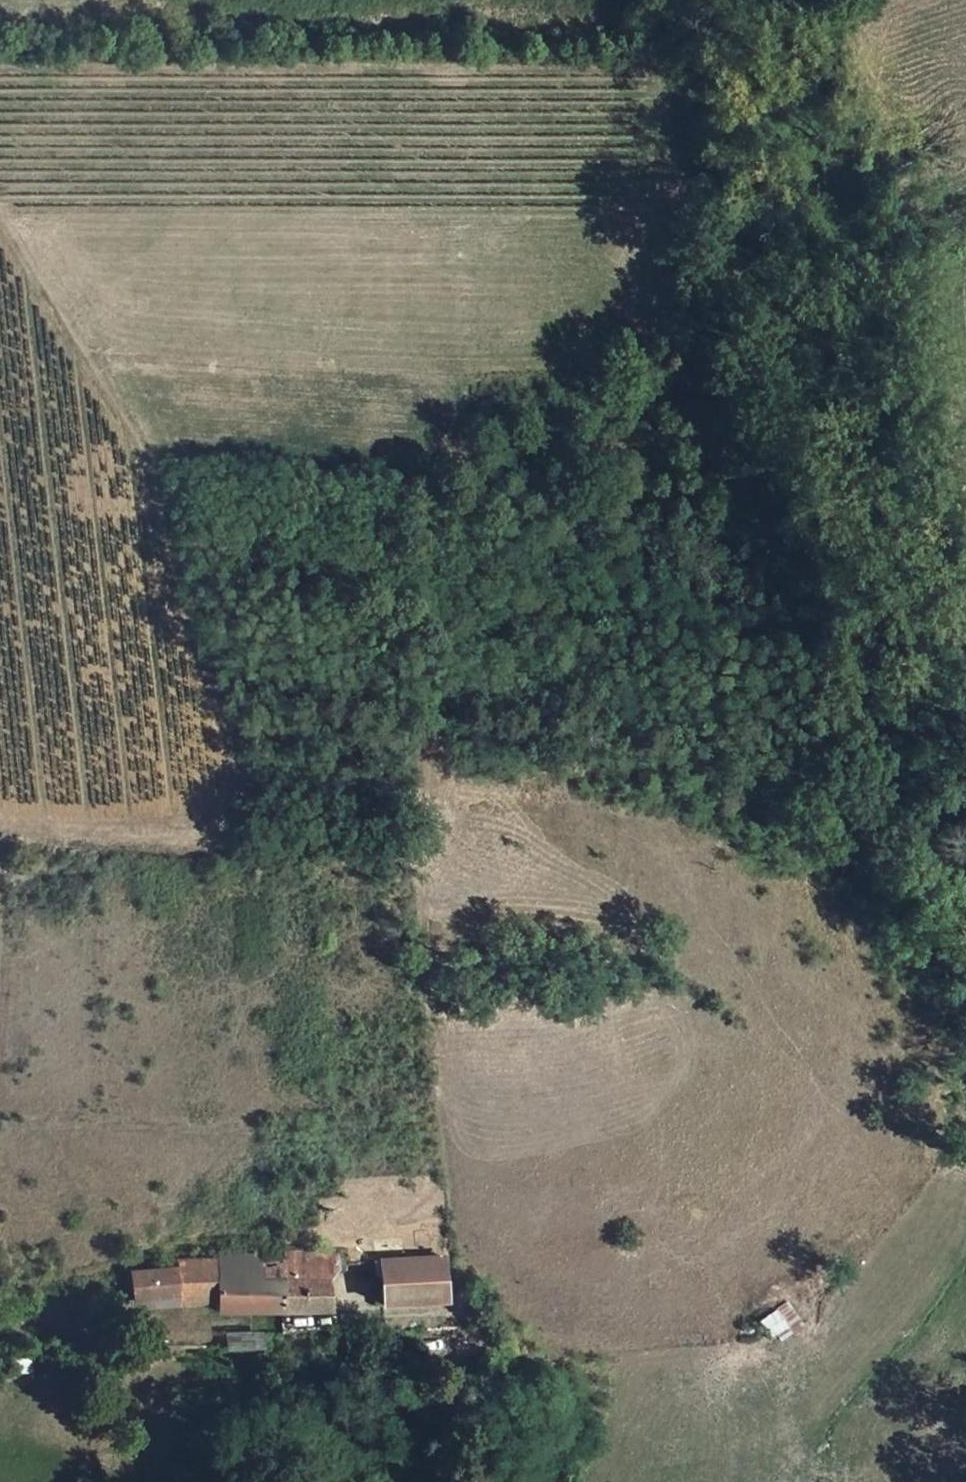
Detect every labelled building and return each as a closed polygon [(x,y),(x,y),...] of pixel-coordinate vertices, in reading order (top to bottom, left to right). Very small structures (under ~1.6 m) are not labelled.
[(280,1252),(282,1305),(335,1304),(335,1270),(355,1269),(353,1247),(348,1244),(280,1246),(280,1252)] [(230,1297),(232,1305),(282,1305),(280,1252),(261,1252),(260,1262),(183,1263),(183,1270),(183,1289),(183,1299),(230,1297)] [(391,1306),(446,1305),(443,1261),(387,1262),(391,1306)] [(183,1289),(183,1270),(137,1271),(138,1290),(183,1289)] [(788,1303),(758,1317),(768,1337),(798,1323),(788,1303)]
